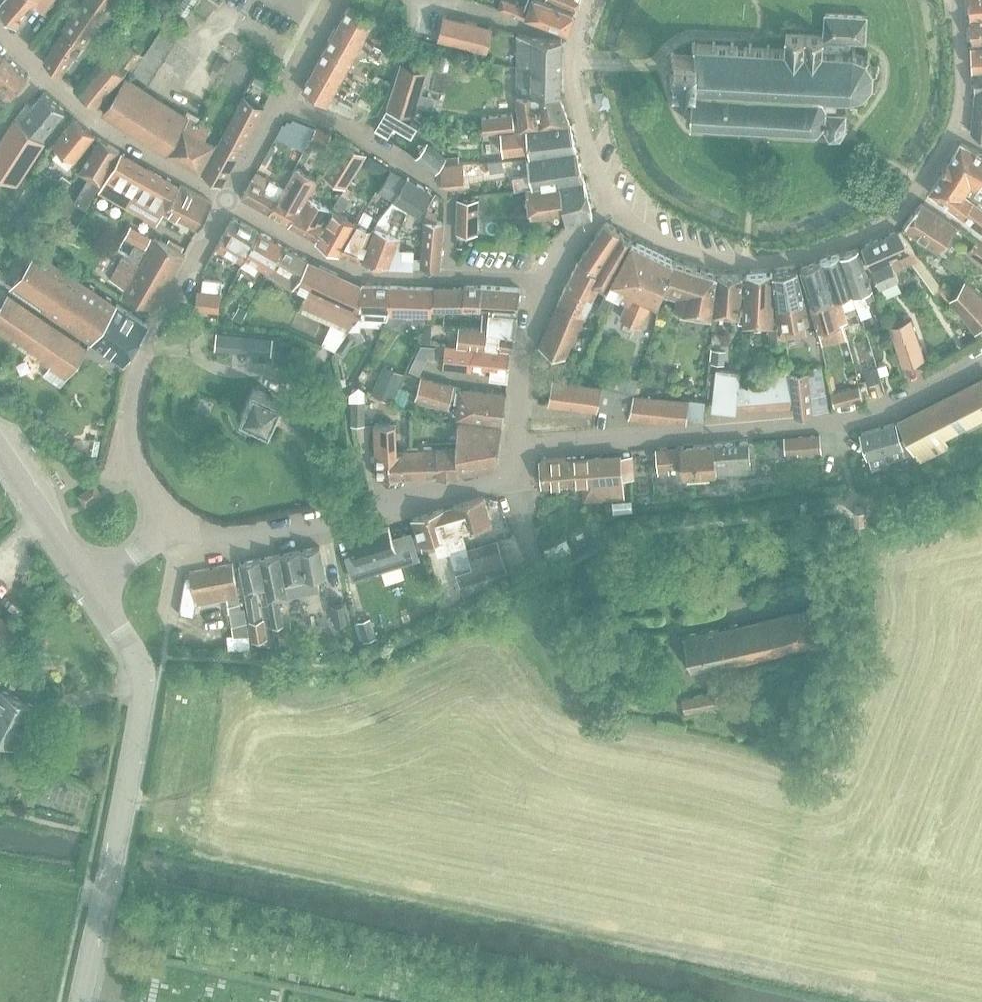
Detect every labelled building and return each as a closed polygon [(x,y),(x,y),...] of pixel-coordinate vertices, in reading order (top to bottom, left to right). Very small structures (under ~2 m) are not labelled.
[(43,11),(52,0),(4,0),(0,4),(0,10),(17,24),(34,3),(43,11)] [(85,43),(114,0),(84,0),(58,37),(51,50),(44,62),(62,73),(83,42),(85,43)] [(343,17),(376,36),(390,11),(370,0),(352,0),(343,17)] [(526,6),(509,0),(502,0),(499,7),(530,19),(532,14),(568,28),(574,10),(551,0),(528,0),(526,6)] [(579,0),(551,0),(574,10),(579,0)] [(981,18),(981,0),(970,0),(971,18),(981,18)] [(852,41),(866,42),(868,16),(825,13),(824,35),(787,33),(786,48),(771,48),(771,44),(769,44),(769,47),(753,46),(753,43),(751,43),(750,46),(734,45),(735,42),(733,42),(732,45),(716,44),(717,41),(715,41),(714,44),(697,43),(694,39),(693,41),(694,42),(693,55),(676,54),(674,75),(689,76),(688,76),(687,77),(686,77),(686,79),(686,80),(686,81),(687,82),(688,83),(690,83),(691,83),(692,82),(693,82),(691,108),(688,111),(688,118),(693,124),(700,124),(705,120),(710,121),(709,125),(712,125),(712,121),(729,122),(729,126),(731,126),(731,122),(748,123),(748,127),(750,127),(750,123),(766,124),(766,128),(768,128),(768,124),(784,125),(784,129),(786,129),(786,125),(802,126),(802,130),(804,130),(804,126),(816,127),(818,131),(821,129),(819,126),(823,121),(824,122),(825,122),(830,129),(828,132),(829,133),(831,131),(839,131),(842,134),(843,133),(841,130),(846,123),(850,123),(850,121),(846,120),(847,105),(837,105),(838,95),(850,95),(850,102),(853,102),(854,96),(863,93),(866,99),(869,97),(866,92),(873,83),(878,85),(880,82),(874,80),(875,70),(880,69),(879,65),(873,66),(868,59),(872,54),(870,52),(866,57),(856,52),(856,47),(852,47),(852,41)] [(463,44),(469,20),(444,14),(439,38),(463,44)] [(343,17),(329,41),(363,59),(376,36),(343,17)] [(971,18),(973,42),(981,42),(981,18),(971,18)] [(469,20),(463,44),(487,51),(493,26),(469,20)] [(150,141),(173,105),(161,97),(145,87),(183,28),(172,21),(169,25),(165,22),(130,77),(126,75),(102,110),(150,141)] [(397,33),(393,45),(401,47),(404,36),(397,33)] [(518,67),(562,67),(562,38),(533,37),(518,33),(518,67)] [(329,41),(316,64),(350,83),(363,59),(329,41)] [(981,69),(981,42),(973,42),(975,69),(981,69)] [(120,60),(128,66),(140,51),(132,45),(120,60)] [(393,45),(390,57),(397,59),(401,47),(393,45)] [(77,86),(98,104),(115,85),(126,70),(104,53),(77,86)] [(5,104),(27,77),(0,54),(0,100),(5,104)] [(389,105),(415,113),(429,68),(403,60),(389,105)] [(316,64),(303,89),(336,108),(350,83),(316,64)] [(518,95),(561,94),(562,67),(518,67),(518,95)] [(374,88),(372,96),(384,100),(386,92),(374,88)] [(977,89),(974,110),(981,111),(981,90),(977,89)] [(64,110),(43,92),(32,105),(28,102),(17,115),(11,124),(0,140),(0,171),(17,182),(46,139),(42,137),(64,110)] [(222,134),(243,145),(264,105),(244,93),(237,106),(232,114),(222,134)] [(494,130),(570,122),(561,94),(518,95),(520,119),(514,120),(513,114),(484,116),(484,120),(479,120),(480,130),(485,130),(485,131),(494,130)] [(611,95),(601,95),(600,106),(611,106),(611,95)] [(372,96),(369,103),(381,107),(384,100),(372,96)] [(173,105),(150,141),(168,152),(199,171),(215,143),(205,136),(211,127),(183,111),(173,105)] [(974,110),(971,132),(981,137),(981,111),(974,110)] [(53,155),(68,167),(95,133),(74,117),(53,143),(59,148),(53,155)] [(570,122),(494,130),(494,131),(502,131),(505,152),(529,149),(530,154),(576,148),(570,122)] [(222,185),(243,145),(222,134),(202,173),(222,185)] [(74,201),(87,209),(102,183),(120,150),(100,138),(80,170),(89,175),(74,201)] [(345,140),(325,175),(346,187),(347,185),(367,153),(345,140)] [(435,171),(442,162),(447,156),(430,141),(417,156),(435,171)] [(961,142),(950,163),(949,162),(942,171),(943,172),(929,191),(938,197),(973,224),(981,230),(981,153),(961,142)] [(527,186),(584,178),(577,148),(529,156),(531,172),(512,175),(514,188),(522,187),(527,186)] [(145,217),(168,176),(122,151),(108,177),(100,191),(145,217)] [(442,162),(435,171),(447,184),(466,183),(465,160),(442,162)] [(379,161),(373,170),(382,176),(388,167),(379,161)] [(292,224),(309,195),(318,178),(296,165),(284,186),(271,212),(292,224)] [(394,198),(407,178),(391,168),(378,190),(394,200),(394,198)] [(271,212),(284,186),(257,171),(242,197),(271,212)] [(61,176),(55,183),(64,190),(71,180),(66,176),(64,179),(61,176)] [(168,176),(145,217),(157,224),(165,209),(198,229),(202,222),(213,201),(168,176)] [(394,198),(409,208),(419,214),(432,191),(408,176),(407,178),(394,198)] [(584,178),(527,186),(531,215),(564,210),(567,224),(592,213),(584,178)] [(359,222),(365,210),(360,206),(354,215),(343,208),(354,189),(347,185),(346,187),(338,200),(333,209),(334,209),(318,238),(341,252),(358,221),(359,222)] [(309,195),(292,224),(317,238),(333,208),(309,195)] [(456,231),(479,231),(479,197),(457,196),(456,231)] [(363,258),(362,259),(364,259),(389,265),(414,265),(414,248),(400,248),(401,235),(399,235),(403,224),(409,208),(394,198),(394,200),(379,217),(375,225),(368,243),(363,258)] [(905,226),(940,250),(957,225),(921,201),(905,226)] [(358,221),(341,252),(363,258),(374,229),(367,225),(373,214),(365,210),(359,222),(358,221)] [(445,221),(437,221),(438,214),(426,214),(421,266),(441,267),(445,221)] [(244,259),(260,230),(234,215),(217,245),(244,259)] [(606,290),(632,241),(606,219),(579,258),(598,274),(594,282),(599,285),(606,290)] [(935,291),(943,286),(899,229),(862,245),(880,286),(906,275),(901,266),(912,261),(935,291)] [(271,272),(285,245),(260,230),(244,259),(243,263),(256,269),(259,265),(271,272)] [(141,232),(135,242),(146,249),(152,238),(141,232)] [(136,243),(129,255),(140,261),(135,269),(153,280),(155,276),(167,283),(185,252),(182,250),(183,247),(169,239),(168,242),(156,234),(147,250),(136,243)] [(976,239),(968,251),(981,260),(981,243),(976,239)] [(658,299),(659,296),(673,261),(632,241),(606,290),(628,300),(621,317),(641,326),(653,298),(658,299)] [(140,261),(117,248),(113,245),(104,261),(115,268),(118,262),(124,266),(116,280),(125,286),(124,289),(154,306),(167,283),(155,276),(153,280),(135,269),(140,261)] [(307,288),(319,263),(309,259),(285,245),(271,272),(295,285),(295,283),(307,288)] [(839,254),(851,292),(859,316),(871,313),(863,289),(873,285),(870,278),(872,277),(871,274),(869,275),(858,247),(839,254)] [(92,340),(125,362),(148,323),(38,249),(12,286),(92,340)] [(839,297),(851,292),(839,254),(820,260),(837,314),(844,312),(839,297)] [(586,310),(599,285),(594,282),(598,274),(579,258),(560,297),(539,345),(565,356),(586,310)] [(846,321),(844,312),(837,314),(820,260),(802,267),(804,276),(803,276),(804,278),(805,278),(805,280),(804,280),(804,281),(806,281),(818,330),(840,324),(840,323),(846,321)] [(673,261),(659,296),(675,299),(674,310),(711,315),(717,273),(673,261)] [(360,313),(361,284),(319,263),(307,288),(299,307),(331,323),(323,342),(336,348),(355,321),(360,313)] [(785,327),(787,337),(806,334),(805,324),(809,323),(797,269),(773,273),(778,324),(778,328),(785,327)] [(743,317),(747,274),(718,273),(714,315),(743,317)] [(778,328),(778,324),(774,324),(773,273),(747,274),(743,317),(743,326),(769,325),(771,343),(787,341),(787,337),(785,327),(778,328)] [(198,289),(195,309),(218,312),(222,281),(204,279),(203,289),(198,289)] [(976,329),(981,323),(981,295),(965,281),(951,297),(976,329)] [(391,310),(392,285),(361,284),(360,313),(355,321),(386,322),(391,310)] [(479,309),(483,285),(466,285),(435,284),(435,308),(450,308),(479,309)] [(392,285),(391,310),(405,310),(405,315),(413,316),(413,319),(424,319),(428,310),(434,311),(434,288),(392,285)] [(481,328),(515,332),(515,328),(521,329),(523,319),(517,318),(521,288),(483,285),(479,309),(483,309),(481,324),(481,328)] [(86,346),(8,292),(0,304),(0,331),(40,358),(34,367),(60,384),(86,346)] [(900,322),(889,326),(902,364),(913,360),(924,356),(911,318),(900,322)] [(459,325),(456,344),(468,346),(468,343),(478,344),(512,349),(515,333),(515,332),(481,328),(481,324),(459,323),(459,325)] [(217,332),(216,348),(270,353),(272,337),(217,332)] [(468,346),(456,344),(447,343),(444,363),(472,367),(472,363),(477,364),(479,347),(468,346)] [(479,347),(477,364),(492,366),(490,376),(507,378),(510,351),(479,347)] [(713,350),(712,362),(725,363),(726,351),(713,350)] [(371,391),(393,400),(404,373),(383,364),(371,391)] [(897,367),(883,369),(885,384),(899,382),(897,367)] [(794,406),(791,374),(790,369),(769,370),(769,382),(738,384),(736,410),(794,406)] [(736,410),(738,384),(739,372),(717,370),(714,408),(736,410)] [(791,374),(794,406),(795,414),(813,414),(808,372),(791,374)] [(474,390),(474,391),(460,387),(461,385),(422,375),(417,397),(448,405),(450,397),(459,398),(456,417),(502,422),(505,394),(474,390)] [(900,418),(921,459),(950,445),(945,435),(981,417),(981,376),(900,418)] [(598,409),(603,386),(553,378),(548,401),(598,409)] [(831,391),(834,405),(863,398),(859,384),(831,391)] [(603,386),(598,409),(629,417),(634,394),(603,386)] [(241,417),(270,430),(283,400),(254,387),(241,417)] [(634,394),(629,417),(633,417),(687,422),(687,418),(703,419),(705,401),(689,399),(671,397),(634,394)] [(405,448),(405,476),(458,473),(496,468),(501,426),(449,419),(446,439),(455,440),(455,449),(405,448)] [(895,422),(861,432),(871,464),(872,468),(888,463),(887,459),(911,452),(910,447),(905,438),(900,439),(895,422)] [(376,453),(398,453),(397,423),(376,423),(376,453)] [(798,456),(816,455),(815,434),(778,436),(779,454),(798,453),(798,456)] [(684,476),(750,471),(748,441),(656,448),(658,475),(670,474),(669,466),(683,465),(684,476)] [(377,477),(405,476),(405,448),(405,452),(398,453),(376,453),(377,477)] [(584,500),(623,497),(619,452),(541,459),(544,485),(582,482),(584,500)] [(484,496),(453,505),(454,507),(461,530),(476,525),(478,531),(493,527),(491,520),(484,496)] [(856,503),(856,515),(865,515),(864,502),(856,503)] [(461,530),(454,507),(444,510),(443,508),(412,518),(420,544),(434,539),(439,554),(450,551),(456,570),(471,565),(470,560),(467,550),(461,530)] [(356,559),(348,562),(353,578),(380,570),(375,554),(395,548),(399,563),(418,557),(410,532),(393,537),(389,526),(349,538),(356,559)] [(497,540),(475,547),(478,558),(470,560),(471,565),(456,570),(460,584),(506,571),(497,540)] [(320,545),(300,549),(309,593),(321,590),(320,584),(318,577),(327,576),(320,545)] [(475,547),(467,550),(470,560),(478,558),(475,547)] [(288,597),(309,593),(300,549),(280,553),(288,597)] [(279,599),(288,597),(280,553),(260,557),(267,588),(269,599),(267,599),(273,625),(284,623),(279,599)] [(260,557),(240,562),(246,592),(252,619),(257,639),(270,636),(266,616),(263,617),(257,589),(267,588),(260,557)] [(245,607),(242,608),(233,563),(190,572),(191,575),(186,576),(179,613),(195,615),(198,602),(229,596),(234,634),(227,634),(229,648),(250,649),(245,607)] [(346,601),(331,604),(335,619),(349,617),(346,601)] [(0,604),(0,641),(5,645),(24,623),(1,603),(0,604)] [(728,660),(729,665),(829,642),(819,603),(684,634),(692,669),(728,660)] [(364,619),(358,621),(364,639),(373,637),(367,618),(364,619)] [(682,698),(685,712),(735,701),(732,687),(682,698)] [(16,743),(23,728),(26,721),(34,704),(2,688),(1,689),(0,688),(0,735),(16,743)] [(349,962),(364,966),(367,955),(352,951),(349,962)]
